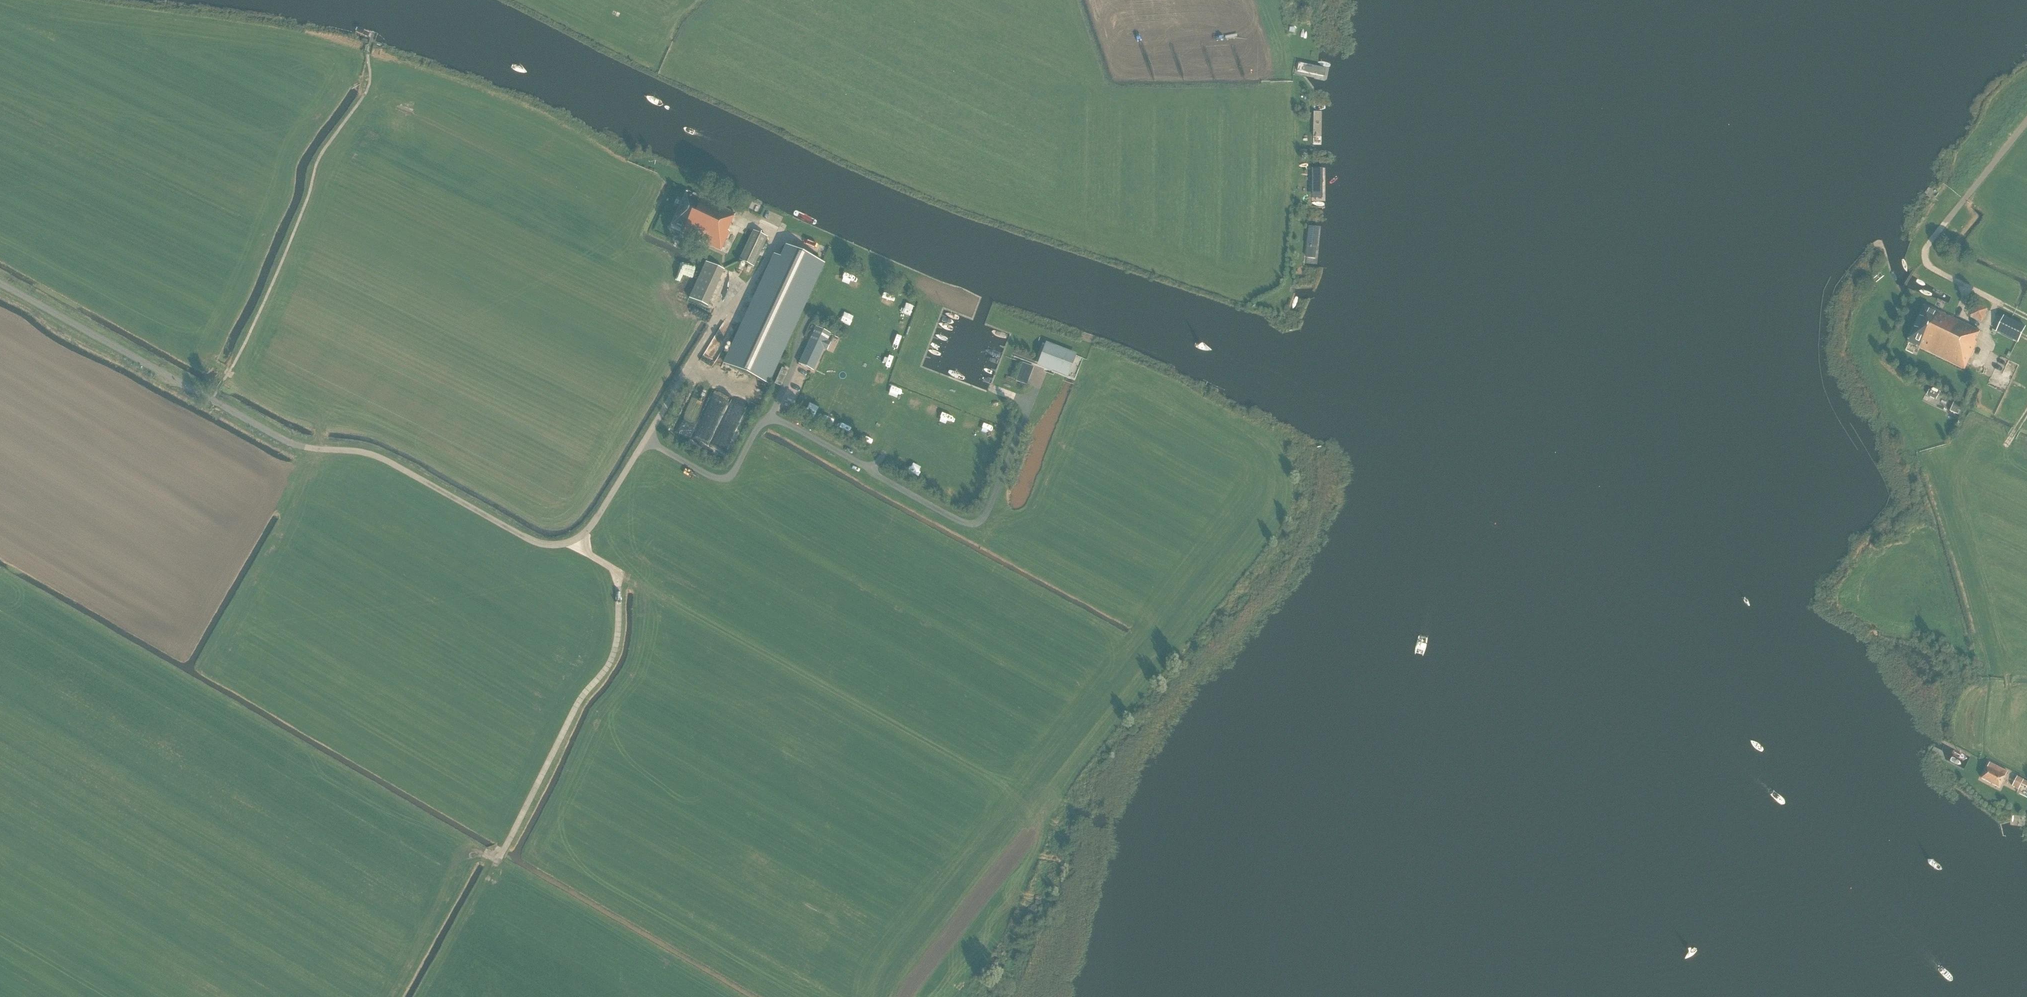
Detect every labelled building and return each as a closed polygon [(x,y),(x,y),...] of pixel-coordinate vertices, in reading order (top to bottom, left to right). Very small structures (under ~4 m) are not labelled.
[(1296,60),(1294,71),(1328,79),(1330,68),(1296,60)] [(1324,110),(1313,110),(1313,145),(1324,145),(1324,110)] [(1325,170),(1314,167),(1306,201),(1316,204),(1325,170)] [(731,223),(736,214),(687,191),(671,227),(721,250),(733,224),(731,223)] [(1320,228),(1309,227),(1306,262),(1317,263),(1320,228)] [(753,267),(767,238),(754,231),(740,261),(753,267)] [(752,318),(790,336),(823,264),(786,246),(752,318)] [(708,303),(725,266),(707,258),(690,294),(708,303)] [(1976,342),(1975,341),(1980,331),(1925,304),(1907,341),(1964,369),(1976,342)] [(1969,317),(1982,323),(1988,310),(1975,304),(1969,317)] [(2024,327),(2002,316),(1995,331),(2016,342),(2017,341),(2023,328),(2024,327)] [(830,334),(816,328),(812,335),(826,342),(830,334)] [(706,351),(715,355),(720,344),(711,340),(706,351)] [(821,347),(809,342),(798,364),(810,370),(821,347)] [(1068,378),(1075,381),(1083,359),(1078,357),(1078,356),(1045,344),(1036,368),(1067,380),(1068,378)] [(1021,368),(1031,373),(1034,367),(1023,362),(1021,368)] [(787,370),(782,367),(775,383),(780,386),(787,370)] [(759,401),(766,392),(755,385),(748,393),(759,401)] [(1937,394),(1929,390),(1927,395),(1936,400),(1938,395),(1937,394)] [(1961,406),(1954,403),(1950,411),(1960,416),(1962,410),(1959,409),(1961,406)] [(1982,778),(2000,788),(2008,773),(1990,764),(1982,778)] [(2017,776),(2012,787),(2019,790),(2022,784),(2026,787),(2026,781),(2017,776)]
